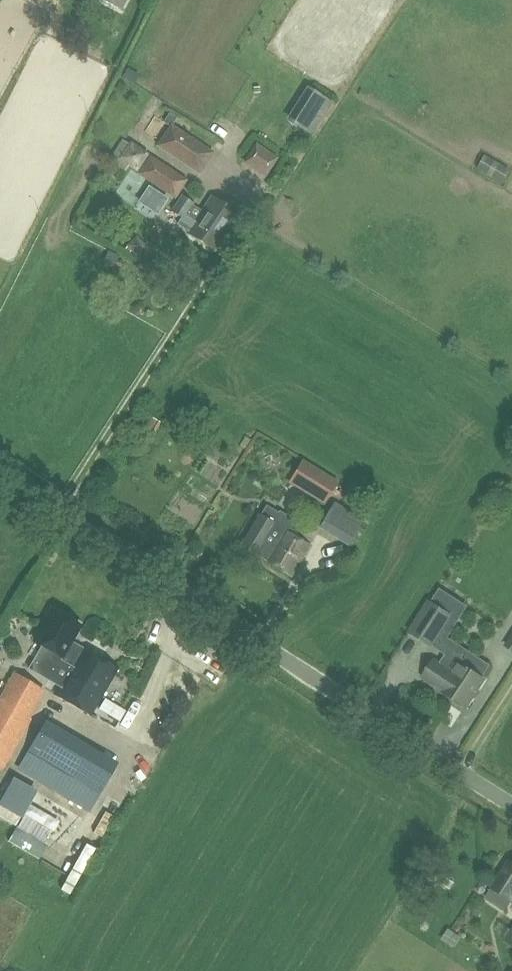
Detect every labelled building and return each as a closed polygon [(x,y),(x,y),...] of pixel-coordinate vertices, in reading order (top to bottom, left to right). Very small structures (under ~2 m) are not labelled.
[(119,9),(124,0),(103,0),(119,9)] [(307,87),(286,119),(312,135),(332,103),(307,87)] [(170,122),(155,145),(199,173),(213,151),(170,122)] [(278,157),(256,142),(243,162),(265,177),(278,157)] [(475,168),(501,182),(509,168),(484,154),(475,168)] [(187,180),(150,155),(138,174),(175,198),(187,180)] [(234,214),(209,197),(187,231),(211,248),(234,214)] [(290,482),(322,504),(338,480),(305,460),(290,482)] [(349,510),(334,501),(318,527),(347,545),(367,511),(352,503),(349,510)] [(309,545),(273,524),(274,522),(258,513),(238,547),(254,556),(255,553),(291,575),(309,545)] [(427,598),(406,631),(433,648),(454,616),(427,598)] [(53,628),(30,667),(49,679),(60,660),(69,665),(53,694),(90,714),(118,667),(53,628)] [(503,645),(511,651),(511,632),(503,645)] [(441,663),(434,658),(422,677),(467,706),(484,678),(482,677),(490,665),(455,641),(441,663)] [(0,701),(0,771),(1,771),(31,718),(29,717),(45,689),(16,673),(0,701)] [(116,763),(79,740),(46,722),(26,756),(78,786),(71,798),(90,809),(116,763)] [(17,768),(3,796),(27,808),(41,780),(17,768)] [(24,815),(17,827),(16,826),(8,840),(38,858),(46,844),(45,843),(52,831),(24,815)] [(74,887),(100,840),(89,834),(63,881),(74,887)] [(508,860),(490,886),(511,900),(511,901),(511,862),(508,860)]
